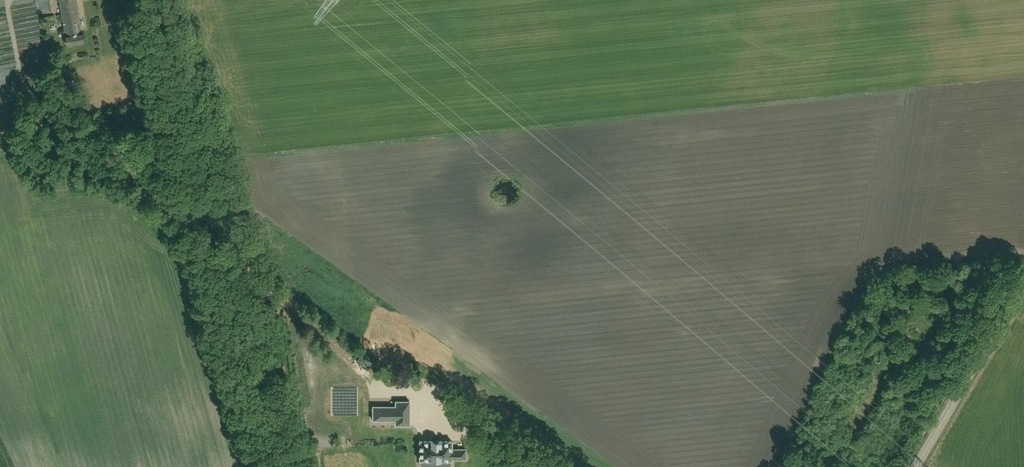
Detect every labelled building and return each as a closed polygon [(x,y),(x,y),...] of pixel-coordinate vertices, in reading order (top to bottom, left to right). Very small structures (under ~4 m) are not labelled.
[(77,21),(79,21),(76,0),(59,0),(64,23),(66,34),(65,34),(67,45),(84,42),(82,31),(80,32),(77,21)] [(410,425),(409,401),(395,401),(395,406),(373,406),(373,420),(395,420),(395,425),(410,425)] [(419,460),(420,460),(430,460),(430,466),(435,466),(440,466),(440,460),(451,460),(451,459),(465,459),(465,448),(452,448),(452,441),(452,440),(451,440),(441,440),(440,440),(431,440),(430,440),(430,441),(420,441),(419,441),(419,442),(419,459),(419,460)]
